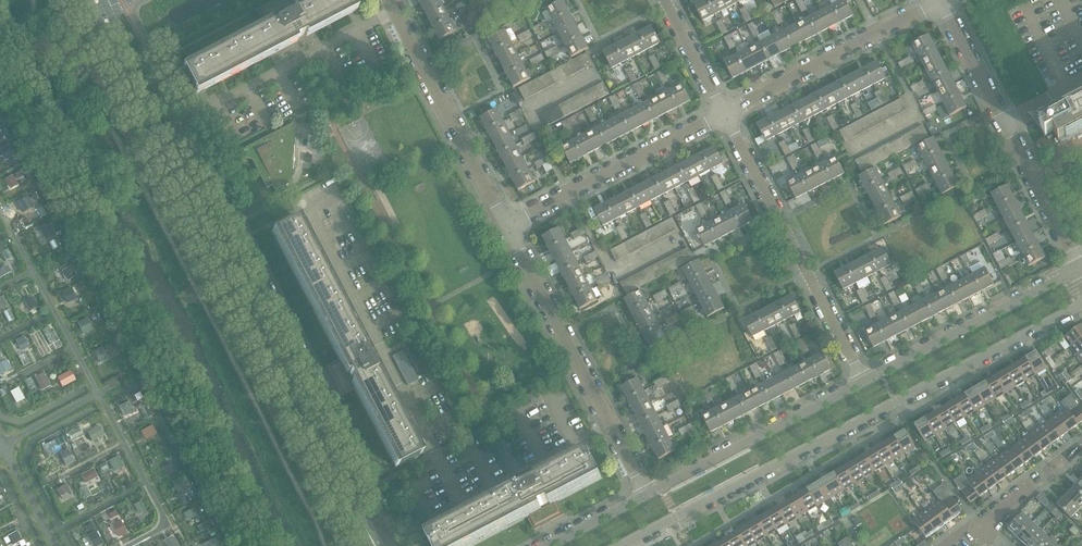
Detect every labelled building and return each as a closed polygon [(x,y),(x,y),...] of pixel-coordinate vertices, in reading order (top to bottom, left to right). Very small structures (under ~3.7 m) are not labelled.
[(356,8),(352,0),(312,0),(297,8),(293,0),(285,0),(264,11),(270,22),(182,68),(184,70),(183,71),(195,93),(356,8)] [(440,0),(431,0),(421,5),(427,16),(444,7),(440,0)] [(553,21),(569,12),(563,0),(546,9),(553,21)] [(715,15),(707,0),(703,0),(694,4),(703,21),(715,15)] [(727,9),(722,0),(707,0),(715,15),(727,9)] [(739,2),(738,0),(722,0),(727,9),(739,2)] [(841,22),(853,16),(845,0),(843,0),(832,6),(841,22)] [(805,3),(799,6),(802,12),(808,9),(805,3)] [(466,7),(469,13),(475,9),(472,4),(466,7)] [(832,6),(820,12),(829,29),(841,22),(832,6)] [(450,19),(444,7),(427,16),(433,28),(450,19)] [(469,13),(466,7),(460,10),(463,16),(469,13)] [(743,16),(749,13),(745,7),(740,10),(743,16)] [(775,18),(780,15),(777,10),(772,12),(775,18)] [(553,21),(559,33),(576,24),(569,12),(553,21)] [(817,35),(819,34),(829,29),(820,12),(808,18),(817,35)] [(746,22),(752,19),(749,13),(743,16),(746,22)] [(780,15),(775,18),(778,24),(783,21),(780,15)] [(805,41),(817,35),(808,18),(796,24),(805,41)] [(440,40),(457,32),(450,19),(433,28),(440,40)] [(719,29),(725,26),(722,19),(716,22),(719,29)] [(539,25),(541,30),(547,27),(545,22),(539,25)] [(751,31),(756,28),(754,22),(748,25),(751,31)] [(559,33),(565,45),(582,37),(576,24),(559,33)] [(796,24),(784,31),(793,48),(805,41),(796,24)] [(541,30),(539,25),(533,28),(536,34),(541,30)] [(722,35),(728,32),(725,26),(719,29),(722,35)] [(648,50),(660,44),(652,27),(639,33),(648,50)] [(756,28),(751,31),(754,37),(759,34),(756,28)] [(524,33),(526,38),(532,35),(529,30),(524,33)] [(495,52),(511,43),(505,31),(488,39),(495,52)] [(784,31),(772,37),(781,54),(793,48),(784,31)] [(526,38),(524,33),(517,36),(520,41),(526,38)] [(636,56),(648,50),(639,33),(627,39),(636,56)] [(727,43),(732,41),(729,35),(724,38),(727,43)] [(912,44),(918,55),(935,47),(929,35),(912,44)] [(582,37),(565,45),(571,57),(588,49),(582,37)] [(772,37),(760,43),(769,60),(781,54),(772,37)] [(624,62),(636,56),(627,39),(615,46),(624,62)] [(732,41),(727,43),(730,49),(735,47),(732,41)] [(518,55),(511,43),(495,52),(501,64),(518,55)] [(760,43),(748,49),(757,66),(769,60),(760,43)] [(551,49),(554,54),(560,51),(557,46),(551,49)] [(624,62),(615,46),(603,52),(612,68),(624,62)] [(918,55),(924,67),(941,58),(935,47),(918,55)] [(554,54),(551,49),(545,52),(548,58),(554,54)] [(748,49),(736,56),(745,73),(757,66),(748,49)] [(581,56),(587,68),(593,65),(586,53),(581,56)] [(536,57),(539,62),(545,59),(542,54),(536,57)] [(524,67),(518,55),(501,64),(507,76),(524,67)] [(652,64),(658,61),(654,55),(649,58),(652,64)] [(581,56),(575,59),(581,71),(587,68),(581,56)] [(745,73),(736,56),(724,62),(733,79),(745,73)] [(539,62),(536,57),(530,60),(533,65),(539,62)] [(904,60),(907,66),(913,62),(910,57),(904,60)] [(924,67),(931,80),(948,71),(941,58),(924,67)] [(575,59),(569,62),(576,74),(581,71),(575,59)] [(898,63),(901,69),(907,66),(904,60),(898,63)] [(658,61),(652,64),(655,70),(660,67),(658,61)] [(569,62),(564,65),(570,77),(576,74),(569,62)] [(865,68),(874,85),(886,79),(877,62),(865,68)] [(564,65),(558,68),(564,80),(570,77),(564,65)] [(524,67),(507,76),(514,88),(530,79),(524,67)] [(558,68),(552,71),(559,83),(564,80),(558,68)] [(628,77),(633,74),(630,68),(625,71),(628,77)] [(862,91),(874,85),(865,68),(853,75),(862,91)] [(660,79),(665,76),(662,70),(657,73),(660,79)] [(552,71),(547,74),(553,86),(559,83),(552,71)] [(931,80),(938,92),(954,84),(948,71),(931,80)] [(547,74),(541,77),(547,89),(553,86),(547,74)] [(633,74),(628,77),(631,82),(636,79),(633,74)] [(850,98),(862,91),(853,75),(841,81),(850,98)] [(665,76),(660,79),(663,85),(669,82),(665,76)] [(541,77),(535,80),(542,92),(547,89),(541,77)] [(536,95),(542,92),(535,80),(530,83),(536,95)] [(838,104),(850,98),(841,81),(829,87),(838,104)] [(916,84),(919,90),(925,86),(923,81),(916,84)] [(530,83),(524,86),(530,98),(536,95),(530,83)] [(598,85),(604,97),(609,94),(603,83),(598,85)] [(636,92),(642,89),(639,83),(633,86),(636,92)] [(670,91),(678,107),(690,101),(682,84),(670,91)] [(910,87),(913,93),(919,90),(916,84),(910,87)] [(938,92),(944,104),(960,95),(954,84),(938,92)] [(592,88),(598,100),(604,97),(598,85),(592,88)] [(519,89),(525,101),(530,98),(524,86),(519,89)] [(826,110),(838,104),(829,87),(817,93),(826,110)] [(586,91),(592,103),(598,100),(592,88),(586,91)] [(642,89),(636,92),(639,98),(645,95),(642,89)] [(586,91),(581,94),(587,106),(592,103),(586,91)] [(670,91),(658,97),(666,114),(678,107),(670,91)] [(877,100),(882,97),(879,91),(874,94),(877,100)] [(1057,105),(1040,114),(1043,120),(1039,123),(1041,126),(1040,126),(1045,136),(1053,132),(1058,142),(1059,141),(1063,139),(1081,129),(1081,92),(1057,105)] [(814,117),(826,110),(817,93),(805,100),(814,117)] [(581,94),(575,97),(581,109),(587,106),(581,94)] [(612,104),(618,101),(614,95),(609,98),(612,104)] [(960,95),(944,104),(950,116),(967,108),(960,95)] [(575,97),(569,100),(575,111),(581,109),(575,97)] [(658,97),(646,103),(654,120),(666,114),(658,97)] [(882,97),(877,100),(880,106),(885,103),(882,97)] [(901,99),(896,102),(902,113),(908,110),(901,99)] [(569,100),(564,103),(570,114),(575,111),(569,100)] [(802,123),(814,117),(805,100),(793,106),(802,123)] [(618,101),(612,104),(615,110),(621,108),(618,101)] [(896,102),(890,105),(896,116),(902,113),(896,102)] [(564,103),(558,106),(559,107),(564,117),(570,114),(564,103)] [(646,103),(634,109),(642,126),(654,120),(646,103)] [(853,112),(858,110),(855,104),(850,106),(853,112)] [(890,105),(884,108),(891,119),(896,116),(890,105)] [(929,108),(932,114),(939,110),(936,105),(929,108)] [(790,129),(802,123),(793,106),(781,112),(790,129)] [(548,126),(564,117),(559,107),(543,116),(548,126)] [(588,117),(594,114),(591,108),(585,111),(588,117)] [(884,108),(879,111),(885,122),(891,119),(884,108)] [(923,111),(926,117),(932,114),(929,108),(923,111)] [(524,114),(521,109),(515,112),(518,117),(524,114)] [(634,109),(622,116),(630,133),(642,126),(634,109)] [(504,122),(497,110),(480,118),(487,130),(504,122)] [(858,110),(853,112),(856,118),(862,116),(858,110)] [(879,111),(873,114),(879,125),(885,122),(879,111)] [(518,117),(515,112),(509,115),(512,120),(518,117)] [(778,135),(790,129),(781,112),(769,119),(778,135)] [(594,114),(588,117),(591,123),(597,120),(594,114)] [(873,114),(868,116),(874,128),(879,125),(873,114)] [(622,116),(609,122),(618,139),(630,133),(622,116)] [(829,125),(834,122),(831,116),(826,119),(829,125)] [(868,116),(862,119),(868,131),(874,128),(868,116)] [(778,135),(769,119),(757,125),(766,142),(778,135)] [(862,119),(856,122),(862,134),(868,131),(862,119)] [(564,129),(570,126),(567,120),(561,123),(564,129)] [(510,134),(504,122),(487,130),(493,142),(510,134)] [(609,122),(597,128),(606,145),(618,139),(609,122)] [(834,122),(829,125),(832,131),(838,128),(834,122)] [(856,122),(851,125),(857,137),(862,134),(856,122)] [(292,124),(273,134),(237,152),(237,153),(237,156),(247,156),(250,155),(252,159),(267,189),(273,186),(275,190),(274,191),(275,191),(289,184),(289,177),(292,177),(294,139),(291,139),(291,128),(290,126),(292,124)] [(851,125),(845,128),(851,140),(857,137),(851,125)] [(929,137),(923,125),(917,128),(923,140),(929,137)] [(570,126),(564,129),(567,135),(573,132),(570,126)] [(597,128),(585,134),(594,151),(606,145),(597,128)] [(806,137),(811,134),(808,128),(803,131),(806,137)] [(845,143),(851,140),(845,128),(840,131),(845,143)] [(917,143),(923,140),(917,128),(911,131),(917,143)] [(912,146),(917,143),(911,131),(906,134),(912,146)] [(537,139),(534,133),(528,136),(531,142),(537,139)] [(516,146),(510,134),(493,142),(499,154),(516,146)] [(585,134),(573,141),(582,158),(594,151),(585,134)] [(811,134),(806,137),(809,143),(814,141),(811,134)] [(906,149),(912,146),(906,134),(900,137),(906,149)] [(531,142),(528,136),(522,139),(525,145),(531,142)] [(900,152),(906,149),(900,137),(894,140),(900,152)] [(934,138),(930,140),(917,147),(924,159),(940,150),(934,138)] [(782,149),(787,147),(784,140),(779,143),(782,149)] [(895,155),(900,152),(894,140),(889,143),(895,155)] [(582,158),(573,141),(561,147),(570,164),(582,158)] [(889,158),(895,155),(889,143),(883,146),(889,158)] [(814,152),(819,150),(817,144),(811,147),(814,152)] [(522,158),(516,146),(499,154),(505,166),(522,158)] [(883,161),(889,158),(883,146),(877,149),(883,161)] [(12,154),(9,147),(2,151),(6,157),(12,154)] [(702,153),(711,170),(723,164),(714,147),(702,153)] [(787,147),(782,149),(785,156),(791,153),(787,147)] [(878,164),(883,161),(877,149),(872,152),(878,164)] [(819,150),(814,152),(817,158),(822,155),(819,150)] [(924,159),(930,171),(946,162),(940,150),(924,159)] [(872,166),(878,164),(872,152),(866,155),(872,166)] [(699,176),(711,170),(702,153),(690,159),(699,176)] [(866,169),(872,166),(866,155),(860,158),(866,169)] [(790,165),(795,162),(792,156),(787,159),(790,165)] [(549,162),(546,157),(540,160),(543,165),(549,162)] [(823,163),(832,180),(844,174),(836,157),(823,163)] [(529,170),(522,158),(505,166),(512,178),(529,170)] [(860,158),(855,161),(861,172),(866,169),(860,158)] [(687,183),(699,176),(690,159),(678,166),(687,183)] [(543,165),(540,160),(535,163),(537,168),(543,165)] [(909,164),(912,169),(917,166),(915,161),(909,164)] [(795,162),(790,165),(793,171),(798,168),(795,162)] [(930,171),(936,183),(953,174),(946,162),(930,171)] [(823,163),(811,170),(820,187),(832,180),(823,163)] [(912,169),(909,164),(903,167),(906,172),(912,169)] [(675,189),(687,183),(678,166),(666,172),(675,189)] [(865,189),(882,180),(876,168),(859,177),(865,189)] [(894,172),(896,177),(902,174),(900,169),(894,172)] [(535,182),(529,170),(512,178),(518,191),(535,182)] [(811,170),(799,176),(808,193),(820,187),(811,170)] [(663,195),(675,189),(666,172),(654,178),(663,195)] [(896,177),(894,172),(888,175),(891,180),(896,177)] [(953,174),(936,183),(943,195),(959,186),(953,174)] [(17,183),(13,176),(6,179),(10,187),(17,183)] [(715,184),(720,181),(717,176),(712,178),(715,184)] [(799,176),(787,182),(796,199),(808,193),(799,176)] [(651,201),(663,195),(654,178),(642,185),(651,201)] [(888,192),(882,180),(865,189),(872,201),(888,192)] [(720,181),(715,184),(718,190),(723,187),(720,181)] [(921,187),(924,193),(930,190),(927,184),(921,187)] [(639,208),(651,201),(642,185),(630,191),(639,208)] [(997,206),(1014,198),(1008,185),(991,194),(997,206)] [(275,191),(278,196),(288,190),(286,186),(283,187),(275,191)] [(924,193),(921,187),(915,190),(918,196),(924,193)] [(691,196),(697,194),(694,188),(688,191),(691,196)] [(627,214),(639,208),(630,191),(618,197),(627,214)] [(723,200),(728,197),(725,191),(720,193),(723,200)] [(895,205),(888,192),(872,201),(878,213),(895,205)] [(906,195),(909,201),(915,198),(912,192),(906,195)] [(697,194),(691,196),(694,202),(699,199),(697,194)] [(909,201),(906,195),(900,199),(903,204),(909,201)] [(615,220),(627,214),(618,197),(606,203),(615,220)] [(728,197),(723,200),(726,206),(731,203),(728,197)] [(32,207),(27,198),(18,203),(23,212),(32,207)] [(997,206),(1003,218),(1020,210),(1014,198),(997,206)] [(667,209),(673,206),(669,200),(664,203),(667,209)] [(615,220),(606,203),(594,210),(600,222),(603,227),(615,220)] [(699,212),(704,209),(701,203),(696,206),(699,212)] [(744,204),(732,211),(741,228),(753,221),(744,204)] [(901,217),(895,205),(878,213),(884,225),(901,217)] [(673,206),(667,209),(670,215),(676,212),(673,206)] [(704,209),(699,212),(702,218),(707,215),(704,209)] [(979,213),(982,218),(988,215),(985,210),(979,213)] [(1003,218),(1010,230),(1027,222),(1020,210),(1003,218)] [(732,211),(720,217),(729,234),(741,228),(732,211)] [(643,222),(649,219),(646,213),(640,216),(643,222)] [(982,218),(979,213),(973,216),(976,221),(982,218)] [(720,217),(709,223),(717,240),(729,234),(720,217)] [(398,466),(418,456),(420,455),(420,454),(422,453),(299,218),(297,219),(296,219),(275,230),(272,232),(340,361),(329,367),(343,394),(354,388),(395,467),(398,466)] [(673,233),(679,230),(672,218),(667,221),(673,233)] [(649,219),(643,222),(646,228),(652,225),(649,219)] [(667,221),(661,224),(667,236),(673,233),(667,221)] [(603,227),(600,222),(592,226),(595,231),(603,227)] [(1027,222),(1010,230),(1016,242),(1033,234),(1027,222)] [(717,240),(709,223),(697,230),(705,247),(717,240)] [(48,224),(39,229),(45,240),(54,235),(48,224)] [(661,224),(656,227),(662,239),(667,236),(661,224)] [(619,234),(624,231),(621,225),(616,228),(619,234)] [(656,227),(650,230),(656,242),(662,239),(656,227)] [(566,240),(559,228),(542,237),(549,249),(566,240)] [(586,233),(583,228),(577,231),(580,237),(586,233)] [(650,230),(644,233),(650,245),(656,242),(650,230)] [(580,237),(577,231),(571,234),(574,240),(580,237)] [(624,231),(619,234),(622,240),(628,237),(624,231)] [(644,233),(639,236),(645,247),(650,245),(644,233)] [(991,236),(994,242),(1000,239),(997,233),(991,236)] [(1016,242),(1022,255),(1039,246),(1033,234),(1016,242)] [(639,236),(633,239),(639,250),(645,247),(639,236)] [(985,240),(988,245),(994,242),(991,236),(985,240)] [(56,239),(50,242),(55,250),(60,247),(56,239)] [(633,239),(627,242),(633,253),(639,250),(633,239)] [(572,252),(566,240),(549,249),(555,261),(572,252)] [(627,242),(622,245),(628,256),(633,253),(627,242)] [(622,245),(616,248),(622,259),(628,256),(622,245)] [(1039,246),(1022,255),(1028,267),(1045,258),(1039,246)] [(616,248),(610,251),(616,262),(622,259),(616,248)] [(688,248),(682,251),(688,262),(694,259),(688,248)] [(871,254),(880,271),(892,265),(883,248),(871,254)] [(7,250),(2,253),(6,261),(12,258),(7,250)] [(682,251),(677,254),(683,265),(688,262),(682,251)] [(578,264),(572,252),(555,261),(561,273),(578,264)] [(599,257),(596,252),(590,255),(593,260),(599,257)] [(677,254),(671,257),(677,268),(683,265),(677,254)] [(868,277),(880,271),(871,254),(859,261),(868,277)] [(963,263),(969,260),(966,254),(960,257),(963,263)] [(593,260),(590,255),(584,258),(587,264),(593,260)] [(671,257),(665,260),(672,271),(677,268),(671,257)] [(1004,260),(1007,266),(1013,263),(1010,257),(1004,260)] [(665,260),(660,263),(666,274),(672,271),(665,260)] [(699,260),(696,262),(683,269),(689,281),(705,273),(699,260)] [(969,260),(963,263),(966,269),(972,266),(969,260)] [(998,263),(1001,269),(1007,266),(1004,260),(998,263)] [(855,284),(868,277),(859,261),(847,267),(855,284)] [(660,263),(654,266),(660,277),(666,274),(660,263)] [(584,276),(578,264),(561,273),(567,285),(584,276)] [(654,266),(648,268),(655,280),(660,277),(654,266)] [(8,267),(0,271),(0,278),(0,279),(11,272),(8,267)] [(70,267),(62,272),(67,282),(76,278),(70,267)] [(843,290),(855,284),(847,267),(835,273),(843,290)] [(940,276),(945,273),(942,267),(937,270),(940,276)] [(648,268),(643,271),(649,283),(655,280),(648,268)] [(973,274),(982,291),(994,285),(985,268),(973,274)] [(643,271),(637,274),(643,286),(649,283),(643,271)] [(689,281),(695,293),(712,285),(705,273),(689,281)] [(945,273),(940,276),(943,282),(948,279),(945,273)] [(637,274),(631,277),(638,289),(643,286),(637,274)] [(973,274),(961,281),(970,298),(982,291),(973,274)] [(611,281),(608,275),(602,279),(606,284),(611,281)] [(591,288),(584,276),(567,285),(574,297),(591,288)] [(626,280),(632,292),(638,289),(631,277),(626,280)] [(884,285),(889,283),(886,277),(881,279),(884,285)] [(606,284),(602,279),(597,282),(599,287),(606,284)] [(916,288),(921,285),(918,279),(913,282),(916,288)] [(620,283),(626,295),(632,292),(626,280),(620,283)] [(961,281),(949,287),(958,304),(970,298),(961,281)] [(674,286),(677,291),(683,288),(680,282),(674,286)] [(889,283),(884,285),(887,291),(892,288),(889,283)] [(695,293),(701,306),(718,297),(712,285),(695,293)] [(921,285),(916,288),(919,294),(924,291),(921,285)] [(677,291),(674,286),(668,289),(671,294),(677,291)] [(27,287),(22,290),(26,297),(31,295),(27,287)] [(949,287),(937,293),(946,310),(958,304),(949,287)] [(62,293),(67,303),(76,299),(71,288),(62,293)] [(591,288),(574,297),(580,309),(597,300),(591,288)] [(860,298),(865,295),(862,289),(857,292),(860,298)] [(659,294),(662,299),(668,296),(665,290),(659,294)] [(631,312),(647,303),(641,291),(624,299),(631,312)] [(892,301),(897,298),(894,292),(888,295),(892,301)] [(937,293),(925,300),(934,316),(946,310),(937,293)] [(662,299),(659,294),(653,297),(656,302),(662,299)] [(789,319),(801,312),(792,295),(780,302),(789,319)] [(865,295),(860,298),(863,304),(868,301),(865,295)] [(718,297),(701,306),(708,318),(724,309),(718,297)] [(897,298),(892,301),(895,307),(901,304),(897,298)] [(33,299),(25,303),(29,310),(37,306),(33,299)] [(925,300),(913,306),(922,323),(934,316),(925,300)] [(777,325),(789,319),(780,302),(768,308),(777,325)] [(647,303),(631,312),(637,324),(654,315),(647,303)] [(868,313),(873,310),(870,304),(865,307),(868,313)] [(687,309),(690,315),(696,311),(693,306),(687,309)] [(913,306),(901,312),(910,329),(922,323),(913,306)] [(764,331),(777,325),(768,308),(756,314),(764,331)] [(690,315),(687,309),(681,313),(684,318),(690,315)] [(9,310),(4,313),(9,322),(14,319),(9,310)] [(873,310),(868,313),(871,319),(876,316),(873,310)] [(901,312),(889,318),(898,335),(910,329),(901,312)] [(672,317),(675,323),(680,320),(678,314),(672,317)] [(764,331),(756,314),(744,321),(752,337),(764,331)] [(660,327),(654,315),(637,324),(643,336),(660,327)] [(675,323),(672,317),(666,320),(669,326),(675,323)] [(889,318),(877,325),(886,342),(898,335),(889,318)] [(92,330),(87,319),(78,324),(83,334),(92,330)] [(793,333),(798,330),(795,324),(790,327),(793,333)] [(886,342),(877,325),(865,331),(874,348),(886,342)] [(1081,338),(1081,327),(1081,325),(1064,338),(1070,347),(1081,338)] [(49,327),(43,331),(50,344),(56,340),(49,327)] [(660,327),(643,336),(650,348),(666,339),(660,327)] [(798,330),(793,333),(796,339),(801,336),(798,330)] [(769,345),(774,342),(771,336),(766,339),(769,345)] [(29,347),(24,337),(16,341),(21,351),(29,347)] [(1077,355),(1081,352),(1081,338),(1070,347),(1077,355)] [(800,348),(806,345),(803,339),(798,342),(800,348)] [(774,342),(769,345),(772,351),(777,348),(774,342)] [(806,345),(800,348),(803,354),(809,351),(806,345)] [(102,347),(93,352),(99,363),(108,359),(102,347)] [(417,377),(403,350),(393,356),(407,382),(408,385),(419,380),(417,377)] [(777,360),(782,357),(779,351),(774,354),(777,360)] [(1046,369),(1036,352),(1026,358),(1036,375),(1046,369)] [(810,359),(819,376),(831,370),(822,353),(810,359)] [(782,357),(777,360),(780,366),(785,363),(782,357)] [(1026,381),(1036,375),(1026,358),(1016,364),(1026,381)] [(810,359),(798,366),(807,383),(819,376),(810,359)] [(5,362),(0,364),(0,376),(10,371),(5,362)] [(755,364),(750,367),(753,372),(759,369),(755,364)] [(1016,387),(1026,381),(1016,364),(1006,370),(1016,387)] [(798,366),(786,372),(795,389),(807,383),(798,366)] [(759,369),(753,372),(756,378),(762,375),(759,369)] [(1006,393),(1016,387),(1006,370),(996,376),(1006,393)] [(71,372),(58,379),(64,388),(76,381),(71,372)] [(786,372),(774,378),(783,395),(795,389),(786,372)] [(35,379),(41,389),(49,385),(43,374),(35,379)] [(660,379),(663,385),(669,382),(666,376),(660,379)] [(732,376),(726,379),(729,385),(735,382),(732,376)] [(996,399),(1006,393),(996,376),(986,382),(996,399)] [(774,378),(762,384),(771,401),(783,395),(774,378)] [(30,379),(25,381),(30,392),(36,389),(30,379)] [(627,399),(644,391),(638,379),(621,387),(627,399)] [(663,385),(660,379),(654,382),(657,388),(663,385)] [(735,382),(729,385),(732,391),(738,388),(735,382)] [(985,405),(996,399),(986,382),(975,388),(985,405)] [(762,384),(750,391),(759,408),(771,401),(762,384)] [(975,411),(985,405),(975,388),(965,394),(975,411)] [(11,393),(16,402),(23,398),(18,389),(11,393)] [(708,389),(702,392),(705,398),(711,395),(708,389)] [(651,403),(644,391),(627,399),(634,411),(651,403)] [(750,391),(738,397),(747,414),(759,408),(750,391)] [(965,417),(975,411),(965,394),(955,401),(965,417)] [(711,395),(705,398),(708,404),(714,401),(711,395)] [(1075,401),(1071,395),(1061,402),(1065,408),(1077,425),(1081,422),(1081,410),(1075,401)] [(738,397),(726,403),(735,420),(747,414),(738,397)] [(672,403),(675,409),(681,406),(678,400),(672,403)] [(125,416),(134,411),(129,401),(120,405),(125,416)] [(955,423),(965,417),(955,401),(945,407),(955,423)] [(657,415),(651,403),(634,411),(640,423),(657,415)] [(675,409),(672,403),(666,406),(669,412),(675,409)] [(726,403),(714,410),(723,426),(735,420),(726,403)] [(146,405),(140,408),(146,420),(152,417),(146,405)] [(945,430),(955,423),(945,407),(935,413),(945,430)] [(1069,431),(1072,429),(1077,425),(1065,408),(1056,414),(1069,431)] [(723,426),(714,410),(702,416),(711,433),(723,426)] [(935,436),(945,430),(935,413),(925,419),(935,436)] [(1060,438),(1065,434),(1069,431),(1056,414),(1047,421),(1060,438)] [(663,427),(657,415),(640,423),(646,436),(663,427)] [(935,436),(925,419),(914,425),(924,442),(935,436)] [(1051,444),(1054,442),(1060,438),(1047,421),(1039,427),(1051,444)] [(685,427),(688,433),(694,429),(691,424),(685,427)] [(156,434),(152,425),(141,431),(146,440),(156,434)] [(103,432),(99,426),(87,432),(91,438),(103,432)] [(669,439),(663,427),(646,436),(653,448),(669,439)] [(688,433),(685,427),(679,430),(682,436),(688,433)] [(1042,451),(1049,446),(1051,444),(1039,427),(1030,434),(1042,451)] [(895,437),(905,453),(915,447),(905,430),(895,437)] [(1033,457),(1039,453),(1042,451),(1030,434),(1021,440),(1033,457)] [(895,460),(905,453),(895,437),(885,443),(895,460)] [(669,439),(653,448),(659,460),(676,451),(669,439)] [(1024,464),(1032,458),(1033,457),(1021,440),(1012,447),(1024,464)] [(885,466),(895,460),(885,443),(874,449),(885,466)] [(1015,471),(1018,468),(1024,464),(1012,447),(1003,454),(1015,471)] [(67,449),(60,453),(66,465),(74,461),(67,449)] [(874,472),(885,466),(874,449),(864,455),(874,472)] [(427,535),(428,538),(427,538),(432,545),(472,545),(529,516),(534,527),(561,514),(555,502),(601,478),(600,476),(589,454),(587,452),(427,535)] [(1006,477),(1011,473),(1015,471),(1003,454),(994,460),(1006,477)] [(864,478),(874,472),(864,455),(854,461),(864,478)] [(115,471),(123,467),(117,457),(110,461),(115,471)] [(997,484),(1000,482),(1006,477),(994,460),(985,467),(997,484)] [(164,467),(168,476),(179,470),(175,461),(164,467)] [(854,484),(864,478),(854,461),(844,467),(854,484)] [(844,490),(854,484),(844,467),(834,473),(844,490)] [(988,490),(996,484),(997,484),(985,467),(976,473),(988,490)] [(84,481),(96,475),(93,468),(81,474),(84,481)] [(834,473),(818,483),(808,489),(818,506),(826,501),(831,498),(844,490),(834,473)] [(980,497),(982,495),(988,490),(976,473),(967,480),(980,497)] [(953,481),(970,504),(980,497),(967,480),(963,474),(953,481)] [(181,477),(172,481),(178,492),(187,487),(181,477)] [(56,489),(59,494),(68,489),(66,484),(56,489)] [(951,517),(961,510),(943,485),(933,492),(939,500),(951,517)] [(1081,507),(1081,495),(1074,488),(1066,496),(1080,509),(1081,507)] [(807,512),(818,506),(808,489),(797,495),(807,512)] [(1051,503),(1044,496),(1041,493),(1036,498),(1046,508),(1051,503)] [(797,518),(807,512),(797,495),(787,501),(797,518)] [(1057,505),(1071,518),(1080,509),(1066,496),(1057,505)] [(939,500),(930,507),(943,524),(951,517),(939,500)] [(787,524),(797,518),(787,501),(777,507),(787,524)] [(135,505),(138,512),(145,509),(141,502),(135,505)] [(777,530),(787,524),(777,507),(767,513),(777,530)] [(930,507),(921,513),(934,530),(943,524),(930,507)] [(187,519),(197,514),(194,508),(184,513),(187,519)] [(1059,511),(1054,516),(1058,520),(1063,515),(1059,511)] [(777,530),(767,513),(757,519),(767,536),(777,530)] [(912,520),(918,527),(925,537),(934,530),(921,513),(912,520)] [(1017,537),(1032,522),(1022,513),(1008,528),(1017,537)] [(857,517),(853,520),(856,527),(861,524),(857,517)] [(757,542),(767,536),(757,519),(746,526),(757,542)] [(112,525),(117,535),(126,530),(120,520),(112,525)] [(1017,537),(1026,545),(1041,530),(1032,522),(1017,537)] [(841,523),(834,528),(837,532),(844,528),(841,523)] [(207,529),(204,524),(198,527),(201,532),(207,529)] [(757,542),(746,526),(736,532),(745,545),(751,545),(757,542)] [(1077,529),(1074,526),(1069,530),(1072,534),(1077,529)] [(1080,532),(1077,529),(1072,534),(1075,537),(1080,532)] [(1049,539),(1041,530),(1026,545),(1027,545),(1043,545),(1049,539)] [(13,545),(22,540),(17,531),(8,536),(13,545)] [(87,536),(93,545),(101,542),(95,531),(87,536)] [(732,545),(745,545),(736,532),(727,537),(732,545)] [(172,536),(164,540),(168,545),(178,545),(172,536)] [(718,545),(732,545),(727,537),(716,544),(718,545)] [(849,539),(848,537),(839,544),(840,545),(854,545),(849,539)]
